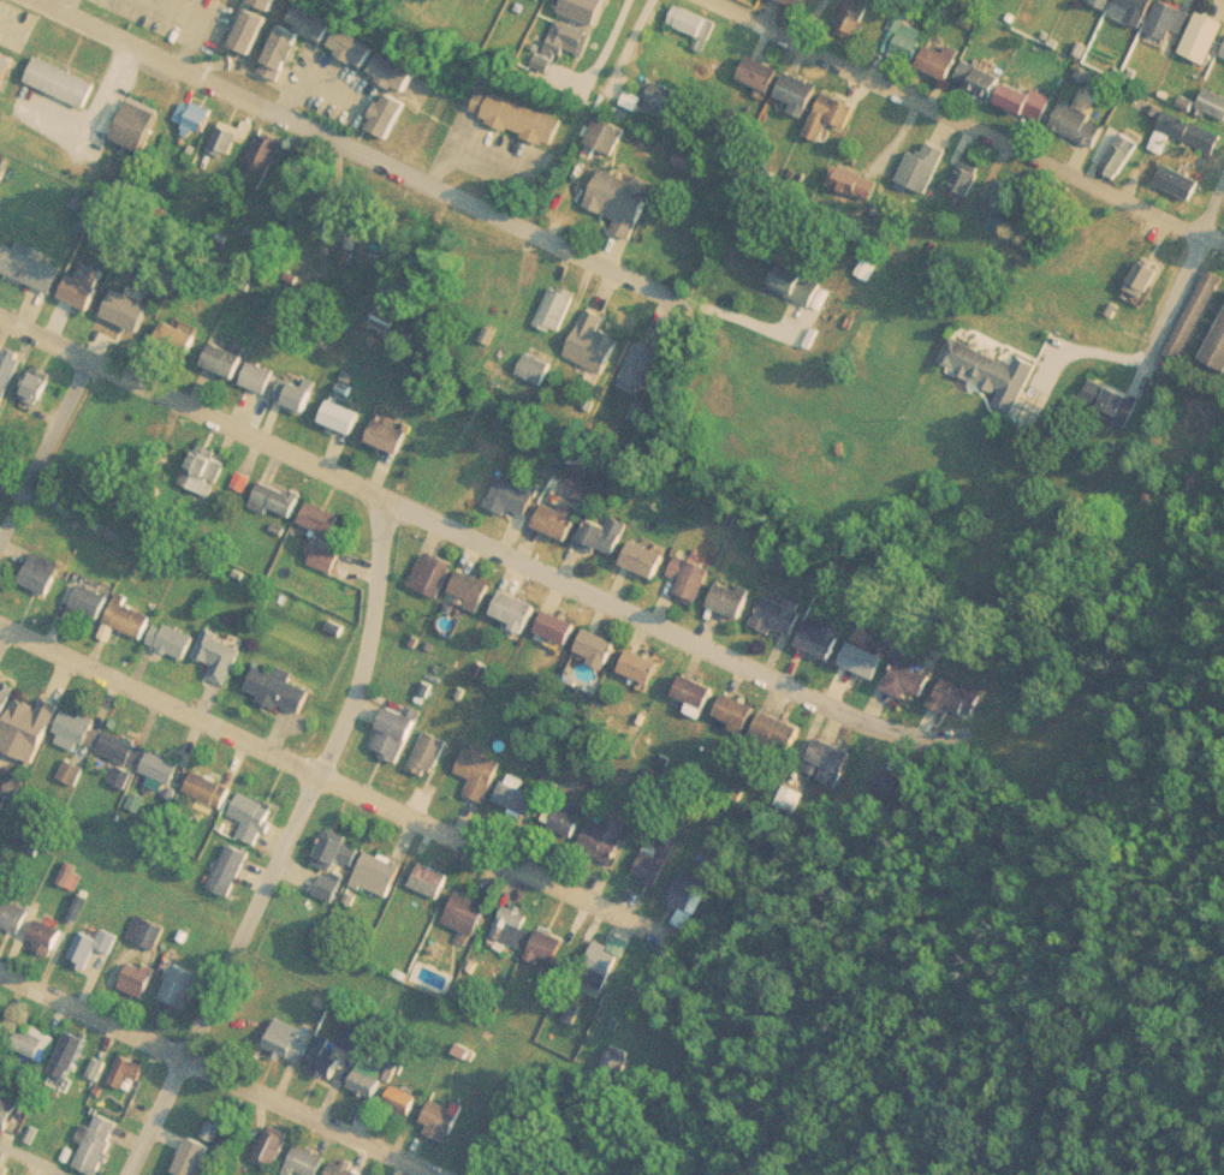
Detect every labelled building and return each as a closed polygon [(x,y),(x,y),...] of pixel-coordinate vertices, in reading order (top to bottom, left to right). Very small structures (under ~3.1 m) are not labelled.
[(273,11),(278,0),(252,0),(273,11)] [(292,20),(326,43),(339,23),(304,0),(292,20)] [(811,0),(788,0),(807,8),(811,0)] [(1137,14),(1144,0),(1171,0),(1160,25),(1137,14)] [(1170,35),(1187,0),(1199,0),(1216,8),(1198,48),(1170,35)] [(697,46),(706,50),(719,22),(681,2),(671,22),(701,36),(697,46)] [(872,17),(850,6),(839,30),(860,41),(872,17)] [(233,46),(254,54),(271,17),(249,7),(233,46)] [(1213,40),(1223,17),(1223,45),(1213,40)] [(893,31),(886,47),(915,60),(929,31),(905,19),(899,34),(893,31)] [(549,44),(588,54),(595,31),(557,20),(549,44)] [(305,35),(284,24),(261,71),(283,82),(305,35)] [(332,44),(366,68),(379,49),(345,25),(332,44)] [(967,59),(955,43),(943,52),(938,46),(923,56),(940,78),(967,59)] [(0,50),(0,99),(18,58),(0,50)] [(772,91),(784,68),(754,54),(742,77),(772,91)] [(412,91),(420,68),(381,55),(373,77),(412,91)] [(100,82),(40,56),(29,82),(89,107),(100,82)] [(994,99),(1004,77),(969,60),(959,80),(994,99)] [(822,84),(791,70),(779,95),(810,109),(822,84)] [(672,114),(684,91),(656,78),(646,101),(672,114)] [(1047,121),(1056,97),(1010,80),(1002,105),(1047,121)] [(557,143),(565,117),(482,88),(474,115),(557,143)] [(369,125),(388,138),(411,106),(391,91),(369,125)] [(810,136),(826,141),(833,120),(851,127),(860,105),(827,91),(810,136)] [(1054,129),(1099,145),(1106,126),(1093,121),(1098,109),(1066,97),(1054,129)] [(148,151),(161,111),(130,100),(117,141),(148,151)] [(216,109),(190,101),(182,129),(208,137),(216,109)] [(618,154),(630,127),(601,114),(589,141),(618,154)] [(249,132),(231,119),(210,148),(228,160),(249,132)] [(287,141),(265,131),(245,177),(268,186),(287,141)] [(1141,141),(1124,132),(1105,173),(1123,180),(1141,141)] [(932,193),(951,149),(932,141),(926,155),(915,150),(902,180),(932,193)] [(637,239),(658,181),(638,174),(637,179),(604,167),(589,207),(619,217),(614,231),(637,239)] [(988,207),(1006,216),(1018,191),(999,181),(988,207)] [(22,241),(19,247),(5,243),(0,257),(0,272),(57,292),(66,267),(38,257),(42,249),(22,241)] [(772,287),(819,308),(830,284),(782,263),(772,287)] [(1141,287),(1157,288),(1159,268),(1143,267),(1141,287)] [(83,279),(73,274),(63,298),(94,310),(106,281),(85,273),(83,279)] [(581,292),(557,282),(537,324),(563,335),(581,292)] [(569,357),(608,374),(623,339),(604,330),(610,316),(589,308),(569,357)] [(1206,359),(1223,369),(1223,324),(1206,359)] [(196,326),(156,326),(156,352),(196,352),(196,326)] [(1041,364),(1021,356),(1017,363),(956,336),(944,365),(1003,390),(997,405),(1020,414),(1041,364)] [(237,380),(248,358),(219,341),(207,363),(237,380)] [(666,353),(641,341),(622,386),(646,396),(666,353)] [(25,359),(5,351),(0,363),(0,405),(6,407),(25,359)] [(279,372),(254,362),(244,383),(269,394),(279,372)] [(22,401),(43,408),(54,375),(34,368),(22,401)] [(307,413),(317,390),(286,377),(277,401),(307,413)] [(1142,400),(1097,380),(1083,406),(1130,428),(1142,400)] [(366,412),(333,399),(325,421),(356,434),(366,412)] [(412,431),(379,419),(372,442),(405,454),(412,431)] [(190,470),(220,485),(231,463),(201,448),(190,470)] [(509,514),(512,506),(530,515),(546,485),(529,477),(524,487),(505,477),(491,505),(509,514)] [(304,497),(266,479),(256,502),(293,520),(304,497)] [(303,523),(334,538),(345,517),(314,501),(303,523)] [(565,509),(549,502),(539,526),(571,541),(586,509),(569,502),(565,509)] [(599,553),(602,547),(618,554),(632,524),(619,518),(614,527),(594,518),(581,543),(599,553)] [(658,578),(669,555),(637,541),(626,563),(658,578)] [(337,572),(343,553),(316,544),(309,563),(337,572)] [(412,588),(442,598),(457,563),(427,553),(412,588)] [(676,595),(700,606),(715,569),(682,554),(672,574),(683,579),(676,595)] [(44,595),(63,574),(40,555),(22,575),(44,595)] [(486,607),(495,585),(464,569),(453,592),(486,607)] [(755,594),(724,579),(712,606),(744,619),(755,594)] [(77,613),(107,616),(111,588),(81,584),(77,613)] [(498,615),(530,628),(540,603),(507,590),(498,615)] [(807,604),(791,600),(790,603),(767,596),(757,625),(796,638),(807,604)] [(145,640),(156,616),(120,598),(108,621),(145,640)] [(581,624),(549,608),(539,630),(571,645),(581,624)] [(151,642),(188,661),(200,639),(164,620),(151,642)] [(831,621),(827,627),(813,620),(801,645),(836,661),(850,630),(831,621)] [(611,667),(622,643),(592,627),(580,652),(611,667)] [(213,678),(231,685),(248,644),(209,628),(197,657),(218,666),(213,678)] [(878,679),(889,657),(855,640),(844,662),(878,679)] [(620,670),(646,687),(661,663),(636,648),(620,670)] [(886,684),(907,700),(915,690),(922,696),(937,679),(909,656),(886,684)] [(295,681),(297,674),(283,668),(280,674),(260,666),(249,691),(305,715),(315,690),(295,681)] [(19,682),(0,675),(0,731),(19,682)] [(709,709),(718,687),(685,675),(677,696),(709,709)] [(934,705),(951,714),(955,706),(974,717),(986,696),(950,676),(934,705)] [(748,732),(761,709),(731,693),(719,715),(748,732)] [(37,763),(64,704),(47,697),(42,708),(20,698),(0,743),(0,747),(37,763)] [(403,761),(421,720),(392,706),(374,747),(403,761)] [(101,723),(69,709),(58,733),(91,747),(101,723)] [(755,739),(794,756),(806,727),(767,710),(755,739)] [(135,767),(144,746),(112,729),(101,750),(135,767)] [(411,767),(433,779),(453,742),(432,730),(411,767)] [(842,786),(856,752),(821,736),(807,771),(842,786)] [(495,748),(474,740),(462,773),(475,779),(469,795),(489,803),(505,761),(493,757),(495,748)] [(144,771),(176,785),(184,764),(154,751),(144,771)] [(909,807),(921,785),(890,768),(878,791),(909,807)] [(234,787),(197,771),(188,793),(225,809),(234,787)] [(498,801),(534,819),(545,797),(525,787),(529,781),(512,773),(498,801)] [(226,830),(261,846),(278,805),(243,791),(226,830)] [(571,836),(583,819),(559,801),(546,819),(571,836)] [(594,822),(581,851),(617,867),(636,827),(613,817),(608,829),(594,822)] [(660,888),(685,839),(672,833),(662,849),(650,843),(635,875),(660,888)] [(344,859),(356,866),(364,851),(329,834),(315,861),(337,872),(344,859)] [(232,897),(254,855),(233,845),(212,887),(232,897)] [(405,864),(369,851),(356,885),(392,899),(405,864)] [(445,900),(456,877),(424,861),(412,885),(445,900)] [(713,881),(685,870),(672,903),(700,914),(713,881)] [(345,883),(326,876),(319,893),(338,900),(345,883)] [(479,937),(493,906),(461,891),(447,923),(479,937)] [(25,934),(35,909),(8,899),(7,901),(0,899),(0,923),(25,934)] [(537,934),(528,925),(534,918),(518,903),(495,929),(522,952),(537,934)] [(168,928),(142,915),(131,937),(158,950),(168,928)] [(50,921),(32,937),(48,956),(66,942),(50,921)] [(531,956),(557,967),(569,941),(543,929),(531,956)] [(85,932),(72,961),(91,971),(101,948),(114,954),(121,937),(108,930),(103,941),(85,932)] [(612,948),(602,942),(580,984),(604,997),(632,943),(619,936),(612,948)] [(160,970),(137,959),(123,989),(147,1000),(160,970)] [(203,974),(178,964),(162,998),(188,1009),(203,974)] [(304,1040),(309,1030),(281,1018),(269,1048),(304,1063),(313,1044),(304,1040)] [(60,1036),(24,1024),(16,1050),(52,1061),(60,1036)] [(373,1038),(352,1027),(343,1045),(363,1056),(373,1038)] [(93,1039),(75,1031),(55,1073),(75,1080),(93,1039)] [(636,1052),(616,1045),(606,1070),(626,1079),(636,1052)] [(133,1080),(142,1085),(149,1067),(124,1055),(111,1082),(129,1090),(133,1080)] [(108,1063),(100,1058),(93,1074),(101,1079),(108,1063)] [(386,1080),(361,1068),(352,1087),(379,1099),(386,1080)] [(412,1120),(421,1096),(398,1087),(390,1111),(412,1120)] [(23,1108),(0,1095),(0,1128),(10,1133),(23,1108)] [(451,1144),(465,1109),(438,1097),(422,1131),(451,1144)] [(103,1114),(96,1128),(88,1123),(81,1139),(88,1144),(77,1165),(98,1174),(102,1174),(125,1125),(103,1114)] [(224,1127),(214,1122),(208,1137),(218,1141),(224,1127)] [(260,1159),(280,1168),(292,1138),(272,1129),(260,1159)] [(216,1147),(194,1137),(178,1173),(183,1174),(204,1174),(216,1147)] [(331,1156),(302,1144),(290,1170),(301,1174),(322,1174),(331,1156)] [(331,1174),(365,1174),(367,1171),(338,1158),(331,1174)] [(12,1170),(0,1163),(0,1174),(9,1174),(12,1170)]
